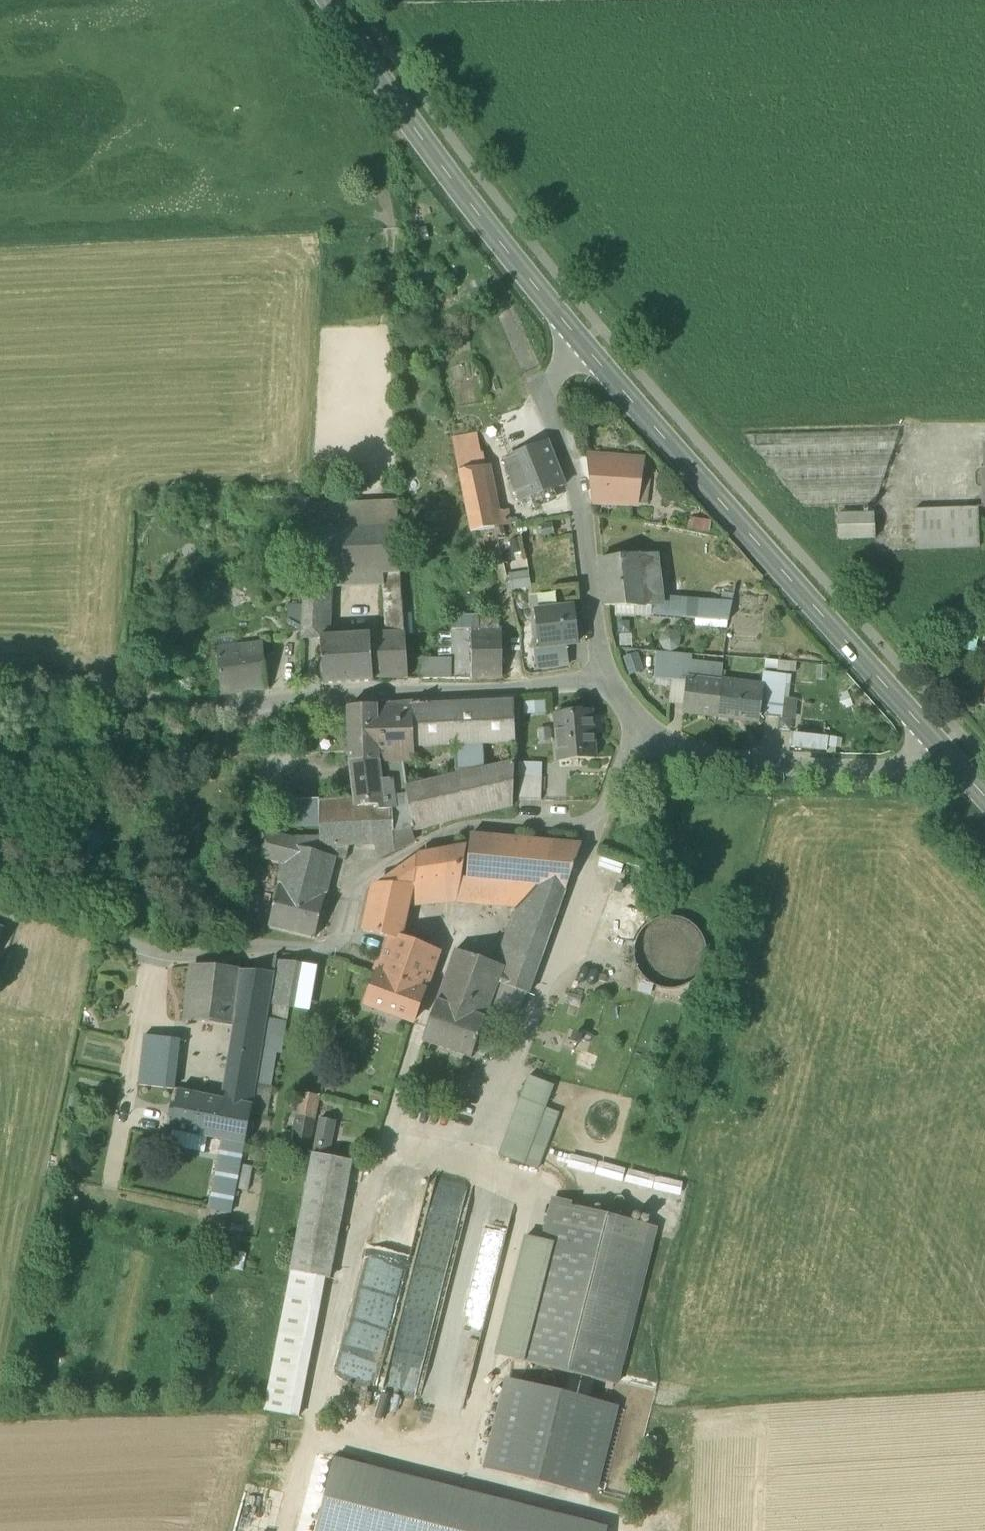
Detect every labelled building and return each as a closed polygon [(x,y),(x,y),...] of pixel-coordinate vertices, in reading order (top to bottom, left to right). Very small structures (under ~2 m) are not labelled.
[(742,436),(803,508),(875,505),(899,431),(742,436)] [(452,438),(454,449),(477,445),(474,433),(452,438)] [(454,449),(460,474),(482,470),(482,468),(477,445),(454,449)] [(506,459),(519,500),(564,486),(549,445),(506,459)] [(593,502),(637,504),(644,462),(588,458),(593,502)] [(491,466),(482,468),(482,470),(490,510),(500,511),(491,466)] [(490,510),(482,470),(460,474),(471,533),(518,525),(517,519),(510,519),(509,511),(500,511),(490,510)] [(307,526),(307,530),(398,527),(397,503),(309,506),(307,526)] [(914,511),(915,551),(980,549),(978,509),(914,511)] [(837,516),(838,540),(875,539),(873,515),(837,516)] [(542,528),(543,537),(554,535),(552,526),(542,528)] [(400,574),(398,527),(307,530),(304,578),(330,577),(382,575),(400,574)] [(650,616),(657,616),(658,601),(657,587),(655,556),(638,556),(599,560),(604,603),(615,605),(651,611),(650,616)] [(508,575),(510,591),(531,588),(529,572),(508,575)] [(385,627),(404,626),(400,574),(382,575),(383,587),(385,627)] [(330,577),(329,589),(383,587),(382,575),(330,577)] [(323,602),(328,602),(329,589),(330,577),(304,578),(303,602),(323,603),(323,602)] [(657,616),(694,619),(728,622),(732,602),(658,601),(657,616)] [(323,603),(303,602),(303,606),(302,632),(301,640),(320,639),(320,638),(327,637),(328,602),(323,602),(323,603)] [(650,618),(650,616),(651,611),(615,605),(614,615),(650,618)] [(286,634),(302,632),(303,606),(287,606),(286,634)] [(577,644),(573,608),(535,612),(539,648),(566,645),(577,644)] [(451,617),(452,630),(470,630),(478,630),(478,620),(478,616),(451,617)] [(726,630),(728,622),(694,619),(694,627),(726,630)] [(478,620),(478,630),(498,629),(498,620),(478,620)] [(404,626),(385,627),(385,635),(404,634),(404,626)] [(470,630),(471,680),(502,680),(502,629),(498,629),(478,630),(470,630)] [(451,630),(451,633),(451,660),(451,680),(471,680),(470,630),(452,630),(451,630)] [(439,633),(439,659),(451,660),(451,633),(439,633)] [(407,680),(404,634),(385,635),(370,635),(373,679),(407,680)] [(320,639),(323,685),(373,682),(373,679),(370,635),(327,637),(320,638),(320,639)] [(217,649),(220,696),(267,690),(263,643),(217,649)] [(569,665),(566,645),(539,648),(533,649),(535,669),(569,665)] [(630,677),(643,672),(636,653),(622,658),(630,677)] [(656,680),(682,682),(684,655),(654,653),(652,680),(656,680)] [(684,655),(682,682),(688,682),(689,679),(690,667),(691,661),(692,656),(684,655)] [(451,680),(451,660),(439,659),(420,659),(421,680),(451,680)] [(765,659),(764,670),(795,674),(796,663),(765,659)] [(691,661),(690,667),(707,670),(722,672),(723,665),(691,661)] [(690,667),(689,679),(705,681),(707,670),(690,667)] [(705,681),(720,683),(722,672),(707,670),(705,681)] [(764,676),(762,689),(777,691),(779,678),(764,676)] [(720,683),(705,681),(689,679),(688,682),(685,706),(684,710),(716,715),(720,683)] [(682,682),(656,680),(655,686),(669,687),(668,705),(685,706),(688,682),(682,682)] [(762,689),(745,687),(740,686),(720,683),(716,715),(758,721),(759,714),(762,689)] [(759,714),(773,716),(776,698),(777,691),(762,689),(759,714)] [(790,700),(776,698),(773,716),(787,718),(790,700)] [(451,747),(453,747),(482,745),(513,744),(515,744),(514,701),(426,704),(413,703),(414,748),(420,748),(437,747),(438,747),(451,747)] [(544,702),(523,703),(523,715),(545,714),(544,702)] [(414,762),(414,748),(413,703),(377,706),(378,764),(403,764),(414,763),(414,762)] [(348,709),(349,763),(352,763),(378,764),(377,706),(348,709)] [(558,715),(562,761),(596,758),(593,712),(558,715)] [(788,746),(814,747),(815,734),(788,732),(788,746)] [(455,776),(483,770),(482,745),(453,747),(455,776)] [(352,763),(354,781),(391,781),(394,797),(406,795),(404,788),(406,788),(403,764),(378,764),(352,763)] [(512,807),(514,763),(512,763),(483,770),(455,776),(406,788),(404,788),(406,795),(394,797),(356,800),(357,809),(378,807),(379,812),(391,811),(393,834),(411,831),(412,833),(427,829),(427,825),(437,823),(437,822),(470,814),(471,815),(481,813),(481,814),(512,807)] [(542,764),(519,763),(518,776),(519,776),(542,777),(542,764)] [(518,799),(541,800),(542,777),(519,776),(518,799)] [(356,800),(394,797),(391,781),(354,781),(352,781),(354,800),(356,800)] [(288,820),(289,825),(320,824),(320,802),(320,800),(288,801),(288,820)] [(338,846),(358,845),(357,809),(356,800),(354,800),(320,802),(320,824),(320,838),(292,838),(290,846),(312,852),(312,846),(338,846)] [(278,820),(288,820),(288,801),(278,801),(278,820)] [(358,845),(374,844),(393,834),(391,811),(379,812),(378,807),(357,809),(358,845)] [(325,898),(335,858),(312,852),(290,846),(292,838),(261,830),(255,857),(284,864),(279,886),(325,898)] [(411,831),(393,834),(374,844),(378,857),(415,840),(412,833),(411,831)] [(466,882),(528,887),(564,895),(581,845),(470,835),(466,882)] [(335,858),(338,846),(312,846),(312,852),(335,858)] [(401,940),(408,908),(412,887),(460,883),(466,846),(418,855),(373,888),(363,931),(390,938),(401,940)] [(466,882),(460,883),(456,904),(514,910),(494,964),(502,967),(505,961),(507,946),(528,887),(466,882)] [(456,904),(460,883),(412,887),(408,908),(456,904)] [(268,926),(315,938),(325,898),(279,886),(268,926)] [(536,972),(564,895),(528,887),(507,946),(505,961),(536,972)] [(659,989),(678,989),(694,981),(704,965),(705,946),(696,930),(681,920),(662,919),(645,928),(635,943),(634,962),(643,979),(659,989)] [(438,953),(401,940),(390,938),(377,974),(424,991),(426,990),(438,955),(438,953)] [(436,1002),(485,1020),(490,1005),(498,984),(527,994),(528,995),(536,972),(505,961),(502,967),(494,964),(455,951),(436,1002)] [(274,973),(269,1003),(288,1006),(312,1009),(320,966),(294,962),(276,959),(274,973)] [(186,1020),(232,1026),(238,970),(192,967),(186,1020)] [(233,1026),(265,1029),(267,1017),(269,1003),(274,973),(238,970),(232,1026),(233,1026)] [(366,1006),(412,1024),(424,991),(377,974),(366,1006)] [(498,984),(490,1005),(519,1016),(527,994),(498,984)] [(422,1041),(471,1059),(485,1020),(436,1002),(422,1041)] [(286,1020),(288,1006),(269,1003),(267,1017),(286,1020)] [(269,1122),(286,1020),(267,1017),(265,1029),(261,1055),(259,1068),(250,1119),(269,1122)] [(221,1100),(226,1101),(236,1052),(261,1055),(265,1029),(233,1026),(221,1100)] [(138,1085),(174,1090),(180,1040),(144,1036),(138,1085)] [(210,1138),(223,1141),(245,1145),(250,1119),(259,1068),(261,1055),(236,1052),(226,1101),(221,1100),(218,1099),(210,1138)] [(528,1078),(520,1099),(545,1108),(553,1087),(528,1078)] [(207,1138),(210,1138),(218,1099),(178,1091),(178,1092),(171,1131),(172,1131),(207,1138)] [(290,1152),(307,1155),(319,1098),(301,1095),(293,1133),(290,1152)] [(524,1165),(545,1108),(520,1099),(498,1156),(524,1165)] [(559,1113),(545,1108),(524,1165),(537,1170),(559,1113)] [(319,1120),(312,1154),(328,1157),(334,1123),(319,1120)] [(207,1138),(172,1131),(169,1146),(204,1153),(207,1138)] [(280,1150),(290,1152),(293,1133),(283,1131),(280,1150)] [(241,1164),(245,1145),(223,1141),(219,1161),(209,1210),(231,1215),(241,1164)] [(324,1279),(330,1280),(352,1162),(328,1157),(312,1154),(290,1272),(324,1279)] [(653,1172),(567,1156),(564,1169),(680,1192),(681,1183),(652,1177),(653,1172)] [(241,1164),(236,1189),(247,1192),(252,1166),(241,1164)] [(553,1199),(552,1203),(568,1207),(570,1203),(553,1199)] [(552,1203),(542,1243),(550,1245),(521,1362),(616,1385),(655,1229),(568,1207),(552,1203)] [(495,1355),(521,1362),(550,1245),(542,1243),(524,1239),(495,1355)] [(265,1411),(299,1417),(324,1279),(290,1272),(265,1411)] [(508,1381),(486,1468),(592,1494),(614,1408),(508,1381)] [(463,1405),(465,1386),(442,1384),(440,1402),(463,1405)] [(608,1528),(334,1459),(315,1530),(607,1530),(608,1528)]
